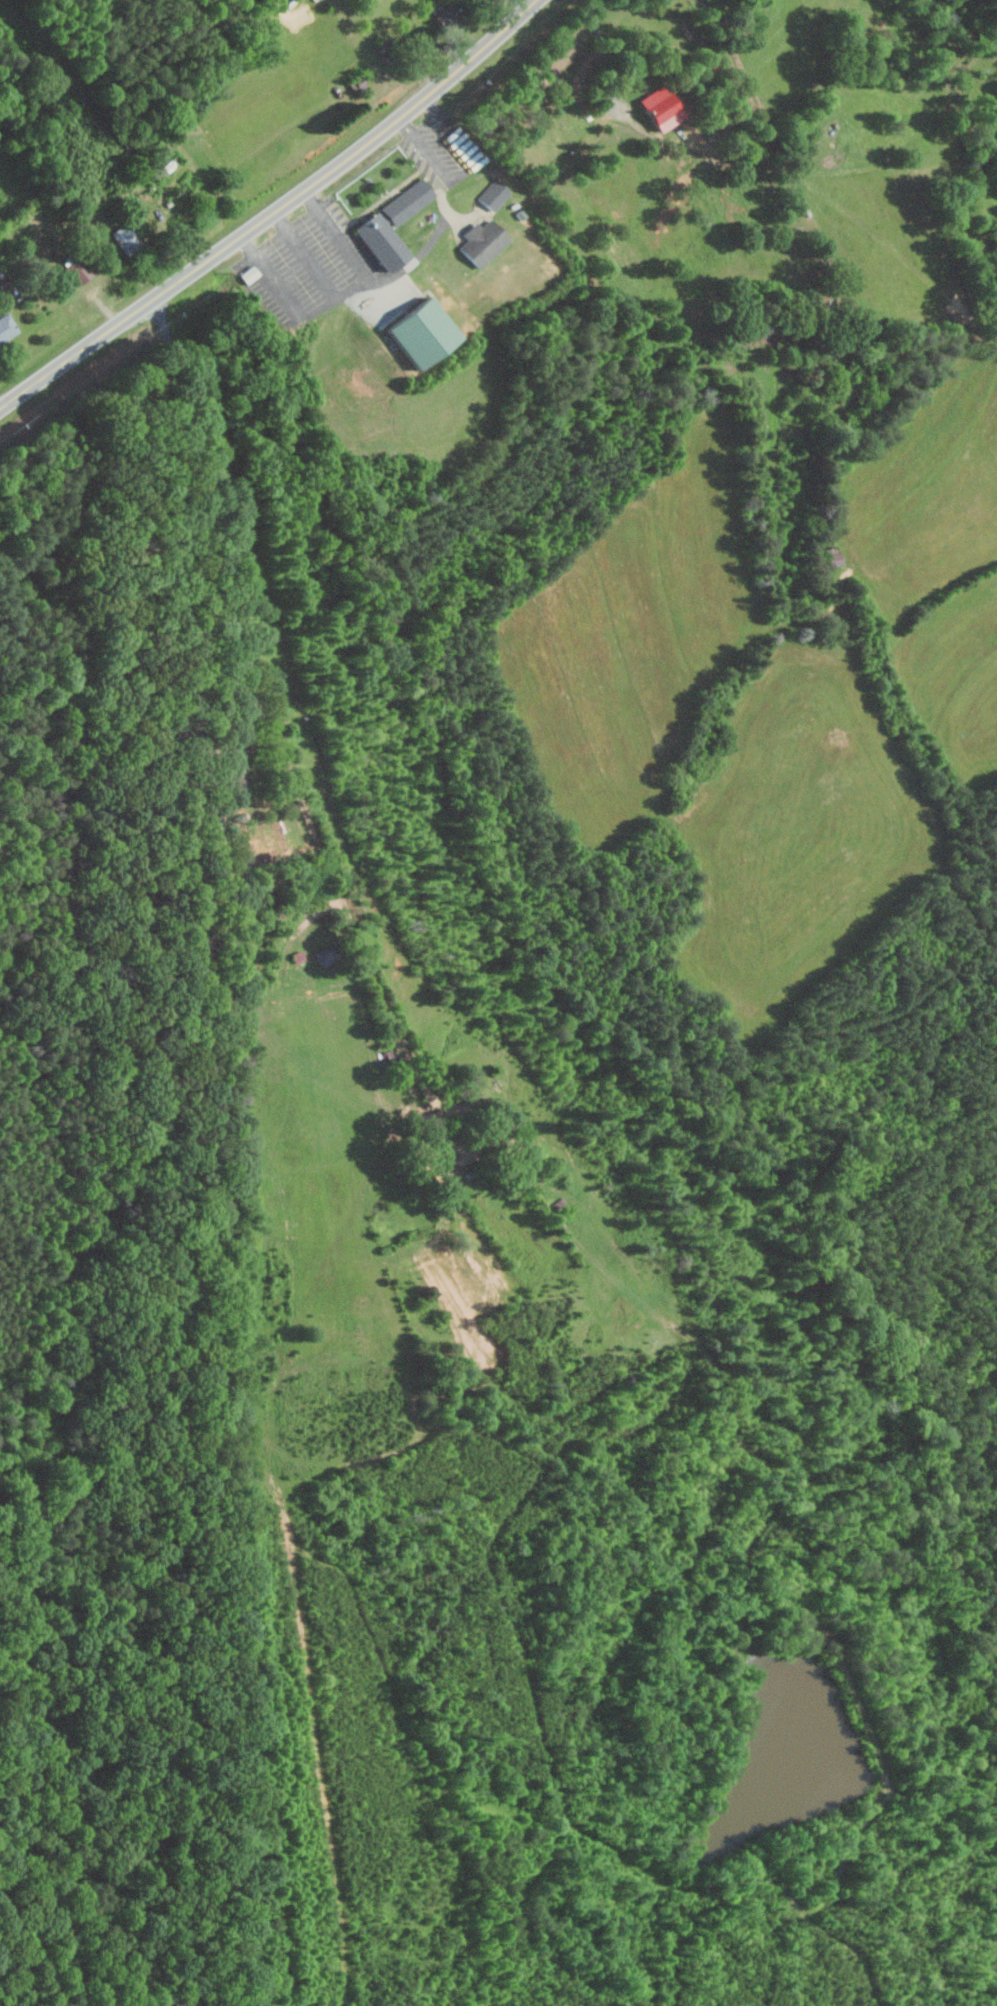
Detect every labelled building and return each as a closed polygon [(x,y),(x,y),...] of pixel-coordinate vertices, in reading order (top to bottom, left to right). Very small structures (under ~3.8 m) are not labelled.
[(639,98),(658,131),(684,115),(665,82),(639,98)] [(384,271),(409,254),(389,226),(434,196),(422,177),(377,207),(378,209),(353,225),(384,271)] [(492,211),(511,191),(496,177),(477,197),(492,211)] [(478,268),(509,238),(490,217),(480,225),(476,220),(462,233),(467,238),(458,247),(478,268)] [(85,263),(76,254),(63,266),(80,284),(99,267),(90,258),(85,263)] [(382,327),(413,368),(457,335),(427,294),(382,327)] [(18,330),(6,310),(0,314),(0,341),(18,330)] [(825,567),(842,562),(836,545),(819,550),(825,567)] [(335,961),(329,945),(314,951),(319,966),(335,961)] [(305,960),(302,950),(292,952),(294,962),(305,960)]
